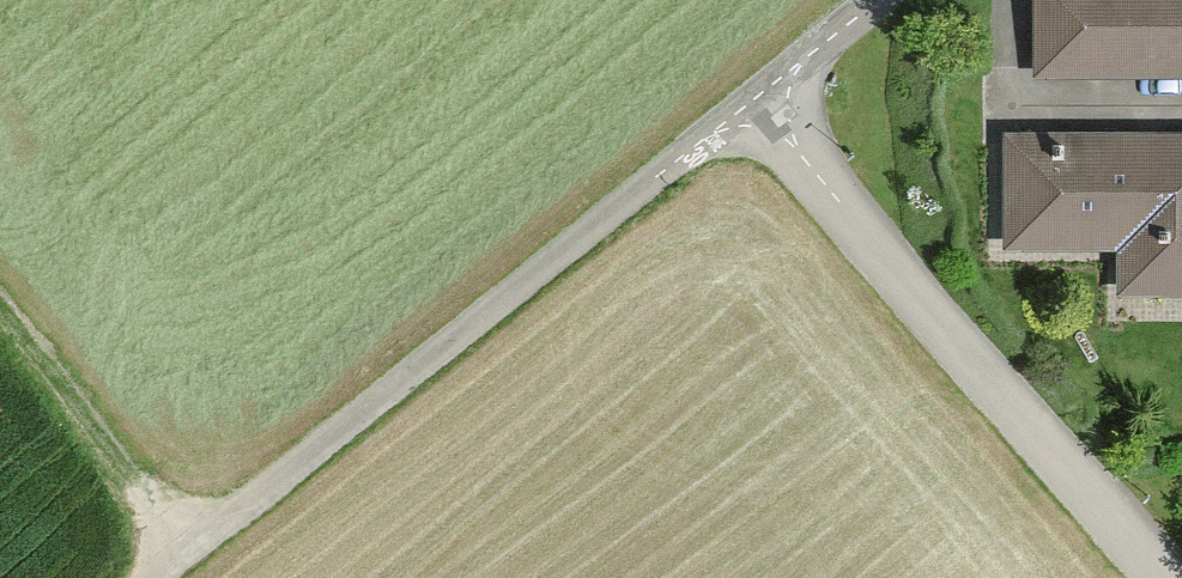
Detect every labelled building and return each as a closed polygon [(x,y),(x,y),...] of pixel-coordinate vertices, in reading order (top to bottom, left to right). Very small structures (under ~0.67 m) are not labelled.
[(1036,88),(1181,88),(1181,0),(1036,0),(1036,88)] [(1003,140),(1002,263),(1133,264),(1132,324),(1181,325),(1181,141),(1003,140)]
